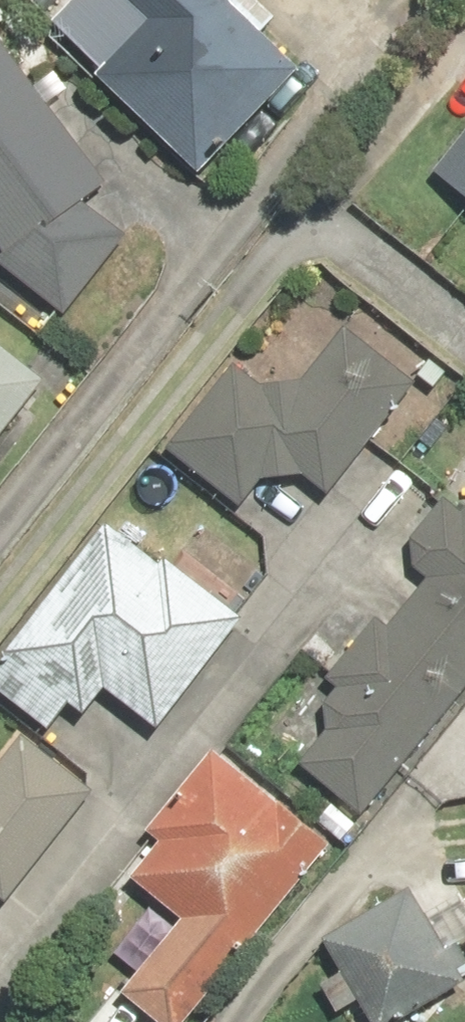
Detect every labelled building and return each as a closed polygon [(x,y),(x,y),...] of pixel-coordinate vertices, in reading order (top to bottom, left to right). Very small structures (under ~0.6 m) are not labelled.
[(126,80),(221,166),(320,58),(256,0),(158,0),(181,20),(126,80)] [(61,310),(168,220),(0,23),(0,239),(61,310)] [(441,171),(464,190),(464,141),(441,171)] [(255,501),(295,449),(340,484),(419,381),(342,322),(288,392),(244,359),(179,443),(255,501)] [(0,325),(0,469),(71,385),(0,325)] [(245,610),(120,521),(4,682),(59,720),(76,697),(91,708),(113,677),(168,717),(245,610)] [(464,704),(464,539),(404,614),(394,605),(342,669),(352,677),(326,709),(342,723),(314,757),(379,810),(464,704)] [(19,894),(97,781),(30,736),(0,780),(0,882),(19,894)] [(168,1021),(199,1021),(348,837),(226,739),(163,816),(180,829),(143,874),(194,915),(132,993),(168,1021)] [(337,931),(388,1021),(464,977),(464,952),(460,942),(464,939),(464,887),(453,865),(337,931)]
